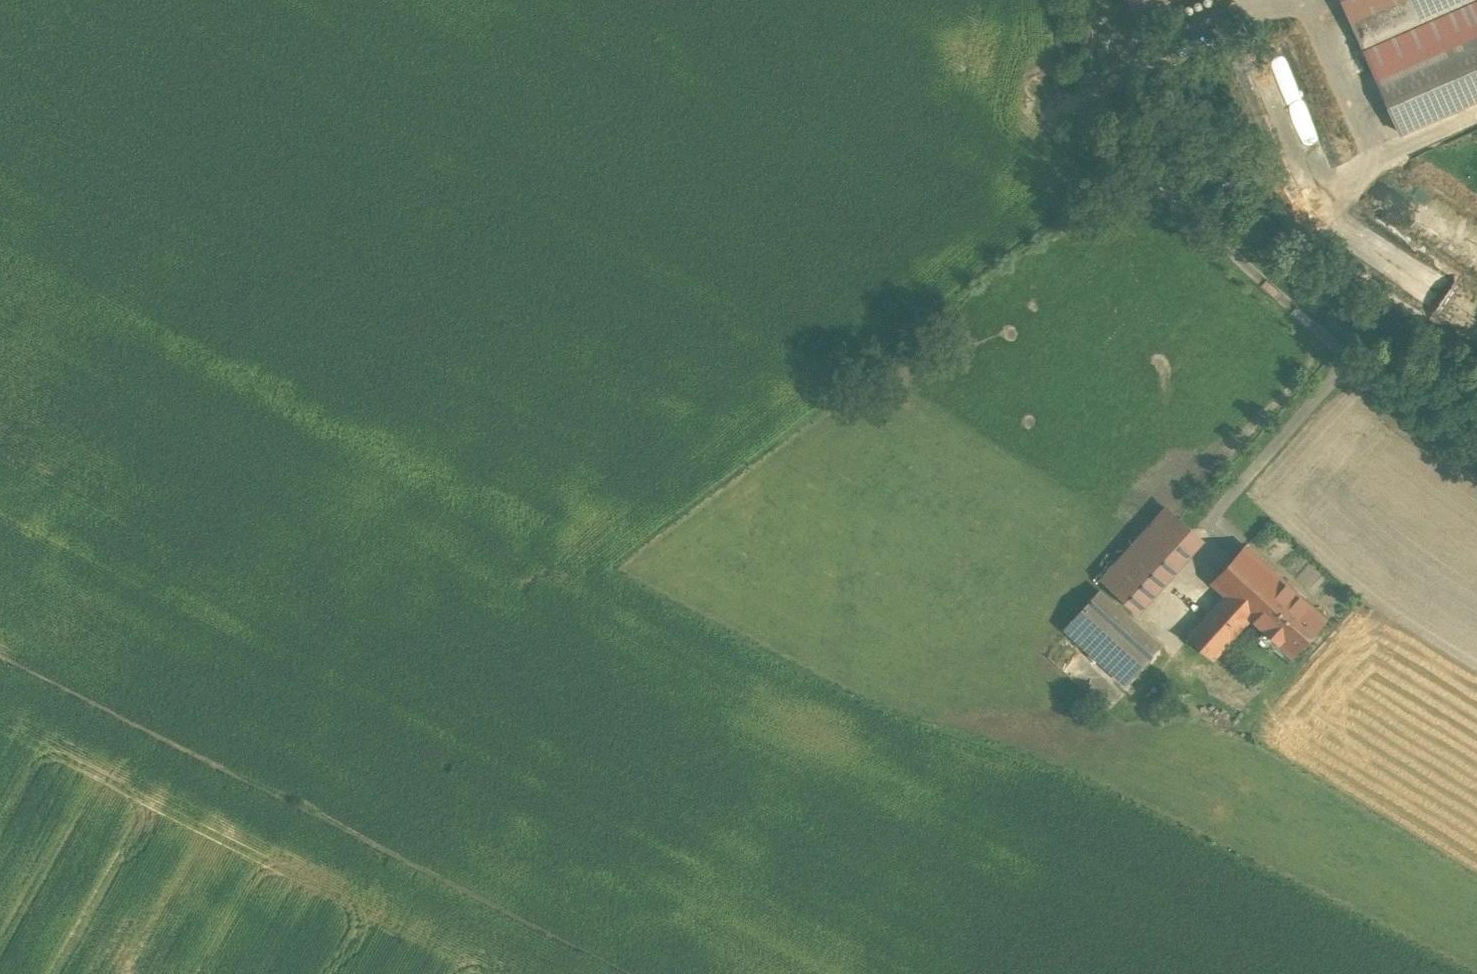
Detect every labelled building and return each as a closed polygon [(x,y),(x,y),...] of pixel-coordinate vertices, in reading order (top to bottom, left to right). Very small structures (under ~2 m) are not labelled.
[(1141,23),(1194,0),(1131,0),(1141,23)] [(1361,50),(1476,0),(1340,0),(1361,50)] [(1361,50),(1400,138),(1476,104),(1476,0),(1361,50)] [(1203,541),(1167,510),(1060,633),(1128,691),(1162,651),(1131,624),(1203,541)] [(1251,617),(1284,581),(1247,547),(1213,583),(1227,596),(1189,638),(1212,659),(1251,617)] [(1326,619),(1284,581),(1251,617),(1293,656),(1326,619)]
